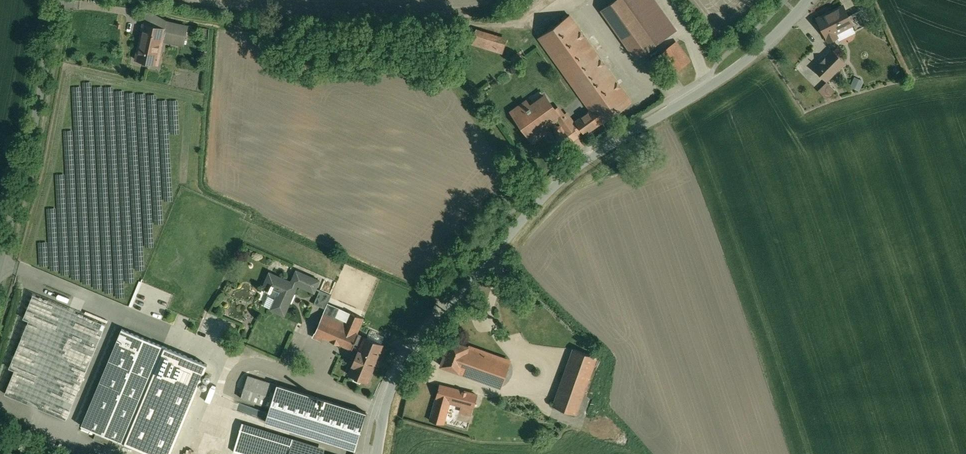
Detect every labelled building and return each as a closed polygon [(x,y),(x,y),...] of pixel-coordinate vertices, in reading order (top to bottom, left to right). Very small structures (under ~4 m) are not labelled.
[(626,0),(614,0),(602,9),(637,58),(657,43),(626,0)] [(843,5),(817,18),(829,41),(837,37),(835,33),(852,24),(848,16),(843,5)] [(859,11),(848,16),(852,24),(854,30),(865,24),(859,11)] [(632,101),(570,15),(539,37),(591,110),(600,123),(601,123),(632,101)] [(187,26),(166,21),(165,28),(162,43),(166,44),(167,40),(183,43),(187,26)] [(165,28),(144,24),(136,59),(144,61),(144,64),(149,65),(150,62),(157,64),(162,43),(165,28)] [(508,37),(477,28),(472,43),(503,52),(506,43),(508,37)] [(670,47),(649,61),(657,73),(664,67),(669,75),(683,65),(670,47)] [(833,49),(814,68),(826,81),(845,62),(833,49)] [(519,52),(511,57),(515,62),(523,57),(519,52)] [(856,76),(852,86),(862,89),(866,79),(856,76)] [(827,82),(818,90),(827,99),(835,90),(827,82)] [(543,96),(533,103),(536,106),(531,109),(530,107),(528,109),(529,110),(526,112),(525,114),(524,113),(524,114),(522,116),(517,108),(513,111),(518,118),(518,119),(526,130),(528,128),(536,138),(545,132),(542,127),(553,119),(555,121),(558,118),(562,124),(558,127),(562,131),(571,125),(577,133),(582,129),(585,133),(600,123),(591,110),(576,121),(574,123),(572,120),(568,113),(565,115),(559,108),(553,112),(549,107),(551,105),(544,95),(543,96)] [(562,131),(558,134),(565,145),(578,135),(577,133),(571,125),(562,131)] [(320,280),(296,270),(291,281),(269,272),(263,286),(270,289),(268,294),(275,297),(271,306),(270,308),(285,315),(298,285),(315,292),(320,280)] [(332,294),(320,289),(314,303),(326,308),(332,294)] [(67,419),(105,325),(34,296),(25,319),(29,320),(10,368),(15,370),(6,394),(67,419)] [(363,317),(338,306),(333,316),(324,312),(318,326),(326,329),(323,336),(353,348),(354,346),(359,333),(357,333),(363,317)] [(326,329),(318,326),(314,336),(322,339),(323,336),(326,329)] [(122,329),(82,425),(124,443),(165,346),(122,329)] [(384,344),(359,333),(354,346),(359,348),(348,373),(355,376),(354,379),(360,381),(361,379),(368,382),(384,344)] [(244,342),(238,339),(234,347),(240,350),(244,342)] [(469,346),(450,339),(441,365),(460,371),(469,346)] [(165,346),(124,443),(150,453),(170,453),(207,364),(165,346)] [(510,360),(469,346),(460,371),(501,386),(510,360)] [(574,348),(554,405),(576,413),(596,356),(574,348)] [(431,368),(422,364),(417,377),(426,381),(431,368)] [(248,375),(241,398),(248,400),(242,420),(242,421),(232,453),(328,453),(292,443),(296,431),(356,450),(367,412),(248,375)] [(477,394),(434,383),(432,391),(438,392),(430,420),(444,423),(450,400),(474,406),(477,394)] [(472,421),(473,414),(460,412),(459,420),(472,421)]
